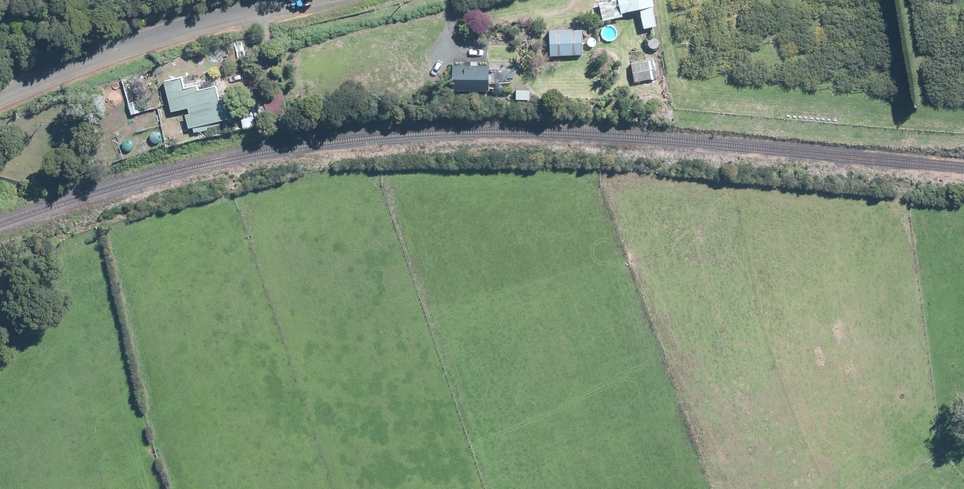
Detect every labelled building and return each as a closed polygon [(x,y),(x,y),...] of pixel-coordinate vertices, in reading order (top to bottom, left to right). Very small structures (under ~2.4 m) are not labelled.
[(652,0),(608,0),(597,3),(602,22),(623,17),(622,13),(637,10),(642,29),(658,26),(652,0)] [(582,29),(549,29),(549,55),(582,55),(582,29)] [(653,78),(649,57),(630,61),(634,82),(653,78)] [(468,98),(468,91),(490,91),(490,82),(516,82),(516,65),(451,64),(451,98),(468,98)] [(216,86),(199,90),(195,74),(164,81),(171,112),(188,108),(189,112),(185,113),(188,129),(193,128),(194,132),(223,126),(222,119),(228,118),(224,99),(219,100),(216,86)] [(146,81),(123,88),(131,116),(154,110),(146,81)] [(289,109),(282,87),(263,93),(264,97),(249,102),(254,120),(289,109)] [(529,90),(515,89),(515,99),(529,100),(529,90)] [(159,129),(157,128),(156,128),(155,128),(154,128),(152,128),(151,129),(150,129),(149,130),(148,131),(148,132),(147,134),(147,135),(147,136),(147,138),(148,139),(149,140),(150,141),(151,142),(152,142),(153,143),(154,143),(156,143),(157,143),(158,142),(159,141),(160,140),(161,139),(162,138),(162,137),(162,136),(162,134),(162,133),(161,132),(161,131),(160,130),(159,129)] [(121,150),(122,151),(123,152),(124,153),(125,153),(127,154),(128,154),(129,154),(131,153),(132,153),(133,152),(134,151),(135,150),(135,149),(136,147),(136,146),(136,145),(135,143),(135,142),(134,141),(133,140),(132,139),(131,139),(130,138),(128,138),(127,138),(126,139),(124,139),(123,140),(122,141),(122,142),(121,143),(121,144),(120,146),(121,147),(121,148),(121,150)]
